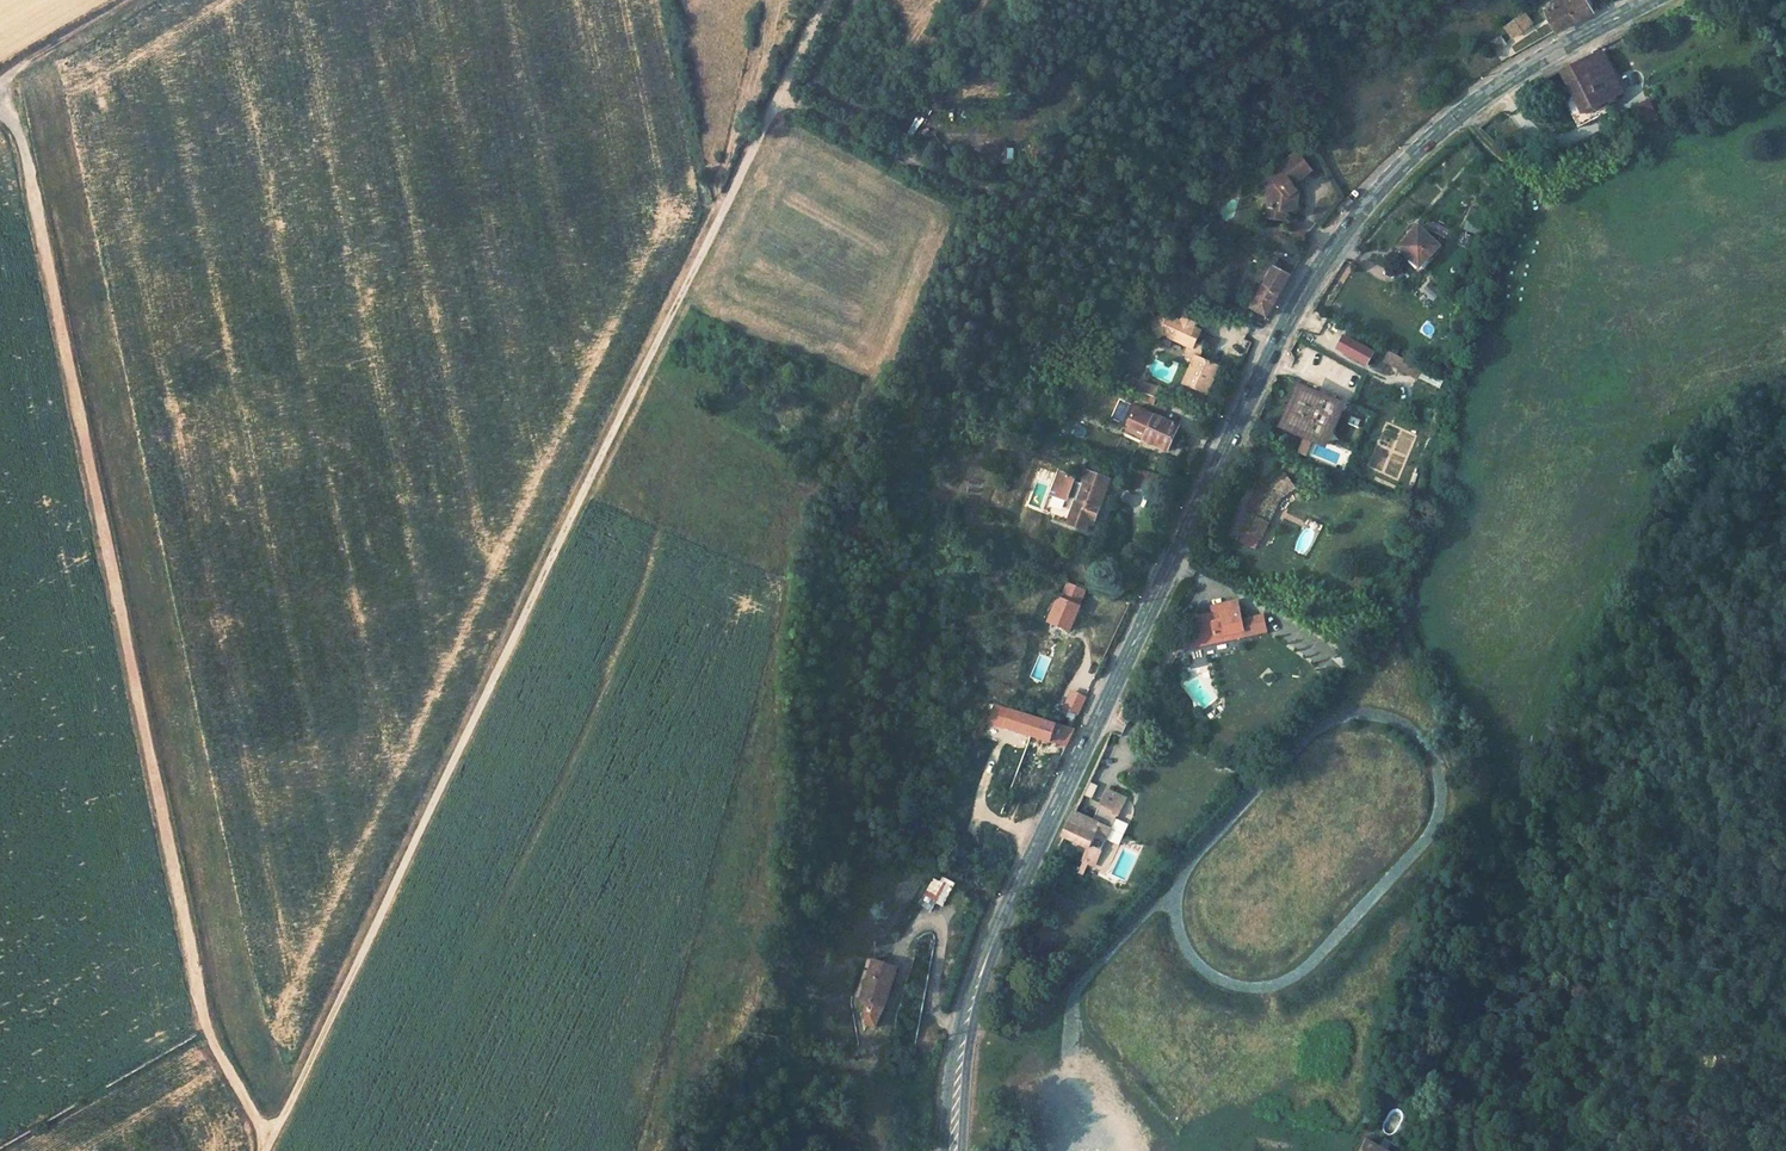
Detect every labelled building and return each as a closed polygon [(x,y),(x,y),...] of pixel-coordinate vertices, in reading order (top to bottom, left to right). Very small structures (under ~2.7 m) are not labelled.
[(1564,1),(1574,22),(1592,12),(1586,0),(1565,0),(1564,1)] [(1564,1),(1545,10),(1555,32),(1574,22),(1564,1)] [(1524,11),(1515,18),(1523,28),(1533,21),(1524,11)] [(1515,18),(1505,25),(1513,36),(1523,28),(1515,18)] [(1495,51),(1507,44),(1501,34),(1489,41),(1495,51)] [(1600,48),(1561,71),(1585,113),(1609,101),(1625,93),(1615,76),(1613,71),(1600,48)] [(1575,96),(1566,101),(1580,126),(1613,110),(1609,101),(1585,113),(1575,96)] [(1646,102),(1629,111),(1636,124),(1653,115),(1646,102)] [(1293,147),(1263,171),(1270,180),(1265,185),(1270,192),(1270,201),(1264,201),(1263,210),(1280,214),(1282,208),(1290,210),(1294,196),(1290,191),(1295,186),(1289,179),(1307,164),(1293,147)] [(1295,186),(1290,191),(1294,196),(1300,192),(1295,186)] [(1420,268),(1440,248),(1419,228),(1399,249),(1420,268)] [(1462,232),(1457,245),(1471,251),(1476,238),(1462,232)] [(1294,268),(1278,259),(1249,308),(1266,317),(1294,268)] [(1431,300),(1439,293),(1431,284),(1423,291),(1431,300)] [(1178,318),(1162,311),(1157,315),(1139,329),(1150,343),(1162,334),(1186,346),(1183,352),(1186,360),(1192,363),(1182,384),(1207,395),(1219,368),(1199,359),(1205,347),(1203,343),(1197,340),(1202,329),(1189,323),(1192,317),(1180,312),(1178,318)] [(1343,334),(1334,350),(1366,368),(1375,351),(1343,334)] [(1418,377),(1422,366),(1386,352),(1382,364),(1418,377)] [(1424,371),(1420,379),(1440,387),(1444,379),(1424,371)] [(1137,380),(1133,393),(1153,400),(1158,386),(1137,380)] [(1326,442),(1340,410),(1305,393),(1291,426),(1326,442)] [(1177,427),(1154,416),(1143,441),(1166,451),(1177,427)] [(1065,514),(1073,474),(1054,470),(1045,510),(1065,514)] [(1245,531),(1262,539),(1282,499),(1298,489),(1285,470),(1264,484),(1249,514),(1252,516),(1245,531)] [(1142,471),(1140,489),(1153,491),(1155,472),(1142,471)] [(1108,482),(1085,474),(1079,490),(1104,497),(1108,482)] [(1076,500),(1100,507),(1104,497),(1079,490),(1076,500)] [(1100,507),(1076,500),(1068,524),(1088,530),(1091,519),(1096,520),(1100,507)] [(1062,560),(1054,558),(1051,567),(1060,570),(1062,560)] [(1036,577),(1024,573),(1021,580),(1034,585),(1036,577)] [(1077,607),(1056,599),(1047,626),(1068,633),(1077,607)] [(1203,639),(1230,635),(1229,631),(1245,628),(1242,608),(1241,601),(1213,605),(1214,613),(1199,615),(1203,639)] [(1186,650),(1189,668),(1208,664),(1206,654),(1239,648),(1238,641),(1224,644),(1224,643),(1186,650)] [(1055,727),(1008,713),(1006,724),(1001,722),(1000,729),(1050,744),(1055,727)] [(1074,730),(1056,725),(1055,727),(1050,744),(1065,748),(1074,730)] [(1010,773),(1016,759),(1005,754),(999,768),(1010,773)] [(1089,783),(1085,796),(1094,798),(1098,785),(1089,783)] [(1085,805),(1097,808),(1099,801),(1086,798),(1085,805)] [(1123,808),(1108,802),(1103,812),(1118,819),(1123,808)] [(1107,842),(1118,819),(1103,812),(1100,821),(1076,811),(1066,834),(1092,847),(1093,845),(1096,838),(1107,842)] [(1104,850),(1107,842),(1096,838),(1093,845),(1104,850)] [(934,903),(945,907),(953,883),(932,875),(922,902),(933,906),(934,903)] [(914,963),(890,955),(877,994),(883,996),(880,1006),(882,1019),(893,1023),(900,1002),(901,1002),(914,963)] [(1364,1141),(1360,1150),(1393,1150),(1364,1141)]
